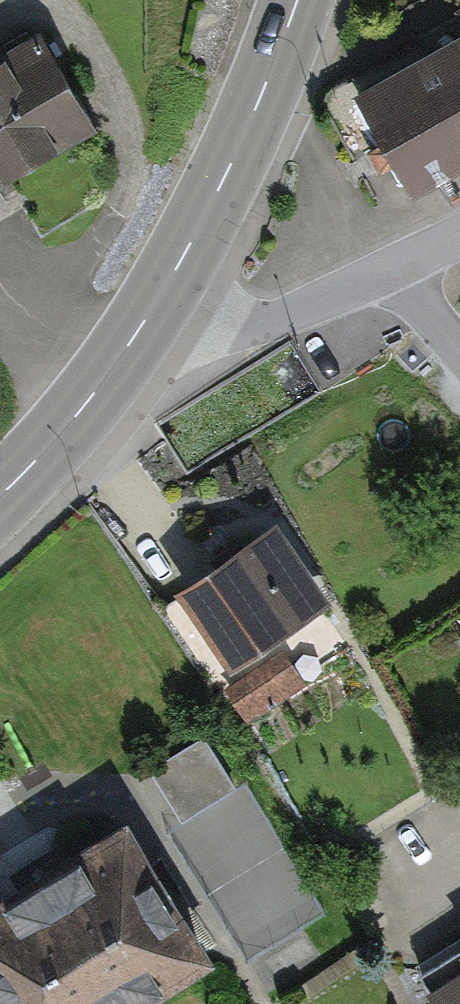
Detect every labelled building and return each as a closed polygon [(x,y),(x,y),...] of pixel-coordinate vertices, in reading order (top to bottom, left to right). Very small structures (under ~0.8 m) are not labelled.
[(336,97),(396,206),(459,171),(459,29),(336,97)] [(88,121),(38,36),(0,59),(0,174),(88,121)] [(273,530),(187,588),(234,658),(303,611),(278,576),(296,564),(273,530)] [(299,686),(278,655),(232,685),(253,717),(299,686)] [(203,733),(149,766),(181,818),(235,785),(203,733)] [(124,826),(43,876),(0,902),(0,987),(11,1003),(120,1003),(203,953),(124,826)] [(421,968),(444,1003),(459,1003),(459,943),(421,968)]
